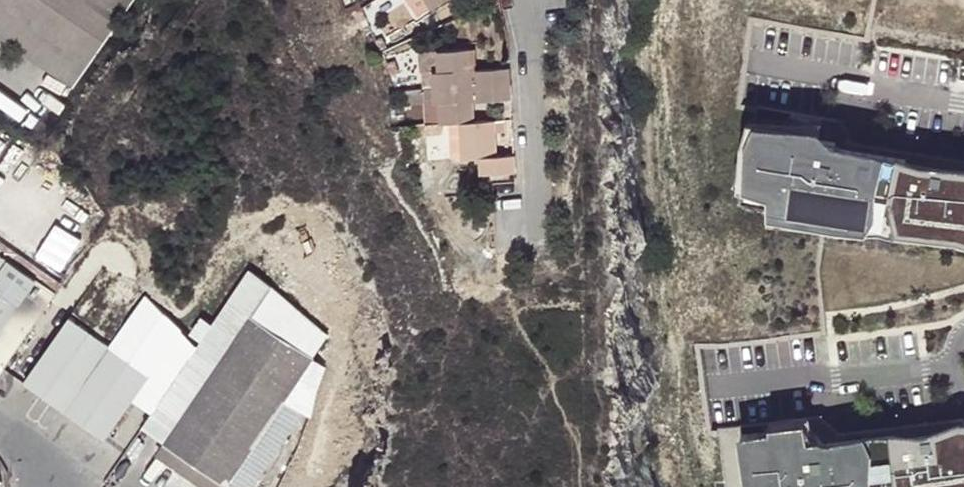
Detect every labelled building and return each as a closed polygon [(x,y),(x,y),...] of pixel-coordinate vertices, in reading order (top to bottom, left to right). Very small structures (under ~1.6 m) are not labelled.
[(75,86),(134,0),(0,0),(0,32),(75,86)] [(419,16),(431,8),(426,0),(409,0),(419,16)] [(431,8),(445,0),(426,0),(431,8)] [(434,71),(434,86),(512,82),(511,67),(472,69),(470,49),(438,50),(439,71),(434,71)] [(442,122),(450,122),(456,121),(474,120),(474,100),(513,98),(512,82),(434,86),(435,102),(441,102),(442,122)] [(398,86),(382,87),(384,116),(400,115),(398,86)] [(424,87),(426,123),(442,122),(441,102),(435,102),(434,86),(424,87)] [(757,108),(745,180),(770,184),(766,209),(963,241),(963,161),(836,141),(839,121),(757,108)] [(481,174),(516,172),(516,155),(496,156),(494,119),(474,120),(456,121),(457,138),(463,137),(463,158),(480,157),(481,174)] [(453,159),(463,158),(463,137),(457,138),(456,121),(450,122),(453,159)] [(0,253),(0,364),(3,366),(54,293),(0,253)] [(292,427),(301,413),(283,401),(313,358),(251,315),(212,371),(164,441),(226,483),(224,486),(250,486),(278,447),(260,435),(274,414),(292,427)] [(150,372),(70,316),(25,381),(104,437),(150,372)] [(278,447),(292,427),(274,414),(260,435),(278,447)] [(718,429),(725,486),(963,486),(963,419),(821,437),(818,417),(718,429)]
